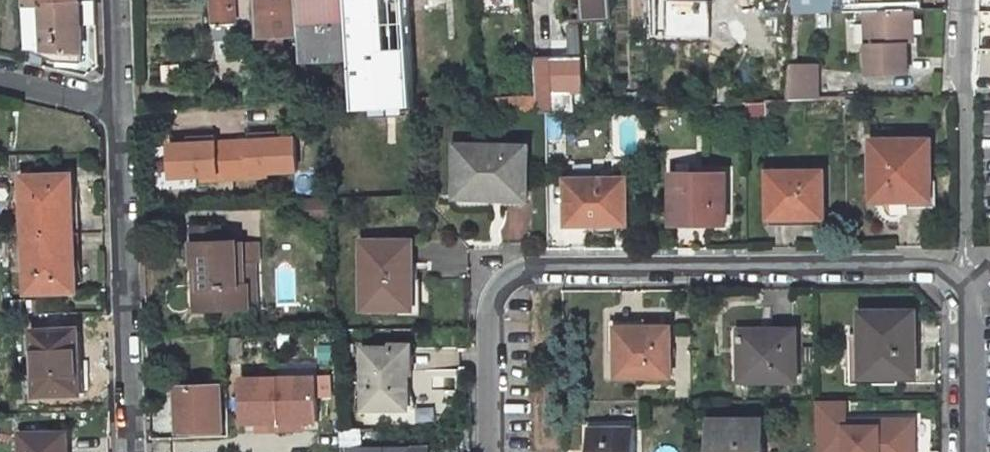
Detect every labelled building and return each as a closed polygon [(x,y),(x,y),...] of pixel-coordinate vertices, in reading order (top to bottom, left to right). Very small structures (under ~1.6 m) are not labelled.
[(82,25),(97,24),(96,0),(22,0),(24,49),(56,48),(57,58),(83,57),(82,25)] [(230,60),(229,26),(234,26),(233,0),(211,0),(213,60),(230,60)] [(257,40),(258,56),(283,55),(282,39),(303,38),(300,0),(255,0),(257,40)] [(303,38),(304,58),(356,54),(353,0),(300,0),(303,38)] [(356,54),(359,104),(416,105),(411,0),(353,0),(356,54)] [(634,24),(648,25),(648,0),(635,0),(634,24)] [(680,40),(681,27),(711,27),(712,4),(660,2),(660,0),(648,0),(648,25),(647,39),(680,40)] [(792,13),(852,11),(852,2),(853,0),(793,0),(792,13)] [(862,11),(864,74),(905,74),(904,44),(903,9),(862,11)] [(904,44),(914,43),(913,9),(903,9),(904,44)] [(579,44),(566,44),(567,77),(552,77),(553,114),(583,112),(579,44)] [(602,67),(602,56),(587,56),(586,67),(602,67)] [(811,100),(813,62),(789,62),(788,82),(790,82),(788,101),(811,100)] [(533,78),(535,115),(547,114),(553,114),(552,77),(533,78)] [(191,142),(173,143),(174,174),(205,174),(205,178),(270,177),(270,173),(301,172),(300,140),(282,140),(282,132),(262,133),(262,141),(253,141),(221,141),(211,142),(211,134),(191,134),(191,142)] [(211,134),(211,142),(221,141),(221,133),(211,134)] [(262,133),(253,133),(253,141),(262,141),(262,133)] [(875,137),(876,191),(897,191),(897,200),(932,200),(931,179),(938,179),(938,136),(875,137)] [(526,145),(451,145),(452,199),(499,198),(499,202),(526,202),(526,145)] [(27,290),(79,288),(78,258),(71,258),(69,202),(73,202),(72,172),(22,174),(27,290)] [(832,173),(773,172),(773,216),(831,217),(832,173)] [(729,175),(671,176),(671,226),(730,225),(729,175)] [(573,227),(603,226),(604,232),(634,232),(633,180),(573,182),(573,227)] [(308,223),(333,222),(333,202),(308,203),(308,223)] [(222,227),(196,227),(197,243),(223,242),(222,227)] [(369,240),(368,310),(419,311),(420,240),(369,240)] [(246,286),(245,245),(245,242),(223,242),(197,243),(197,265),(203,265),(205,310),(251,309),(250,286),(246,286)] [(260,308),(258,263),(265,263),(264,244),(245,245),(246,286),(250,286),(251,309),(260,308)] [(864,313),(865,377),(892,377),(892,370),(918,370),(918,312),(864,313)] [(619,329),(618,386),(669,386),(671,330),(619,329)] [(40,332),(41,392),(77,392),(82,392),(82,370),(77,370),(76,331),(40,332)] [(801,332),(745,332),(746,377),(801,377),(801,332)] [(410,348),(367,348),(367,412),(411,411),(410,348)] [(304,378),(248,378),(249,451),(305,451),(304,378)] [(222,381),(181,382),(182,428),(223,427),(222,381)] [(818,400),(819,451),(917,451),(916,418),(848,419),(848,400),(818,400)] [(641,431),(641,424),(589,425),(588,433),(641,431)] [(772,430),(718,429),(718,451),(772,451),(772,430)] [(641,431),(588,433),(588,451),(641,451),(641,431)] [(24,451),(65,451),(65,432),(24,433),(24,451)]
